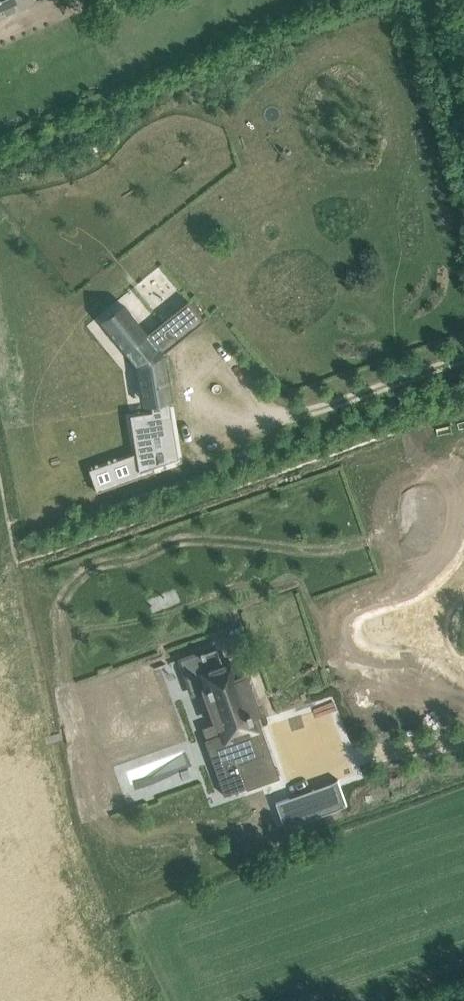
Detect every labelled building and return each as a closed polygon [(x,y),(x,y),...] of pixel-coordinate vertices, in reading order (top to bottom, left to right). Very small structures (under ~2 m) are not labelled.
[(34,0),(0,0),(0,14),(34,0)] [(170,399),(163,353),(158,347),(197,315),(202,321),(204,319),(188,300),(147,333),(124,305),(104,322),(102,319),(101,320),(126,351),(129,348),(140,361),(136,364),(143,400),(168,395),(169,399),(170,399)] [(170,415),(141,419),(148,467),(152,465),(176,457),(170,415)] [(203,688),(216,726),(220,724),(223,732),(204,739),(224,795),(248,786),(239,762),(264,753),(250,714),(258,711),(244,673),(237,676),(231,661),(223,664),(217,647),(204,651),(203,650),(199,651),(202,657),(217,652),(221,664),(201,672),(207,687),(203,688)] [(339,781),(288,799),(297,823),(348,805),(339,781)]
